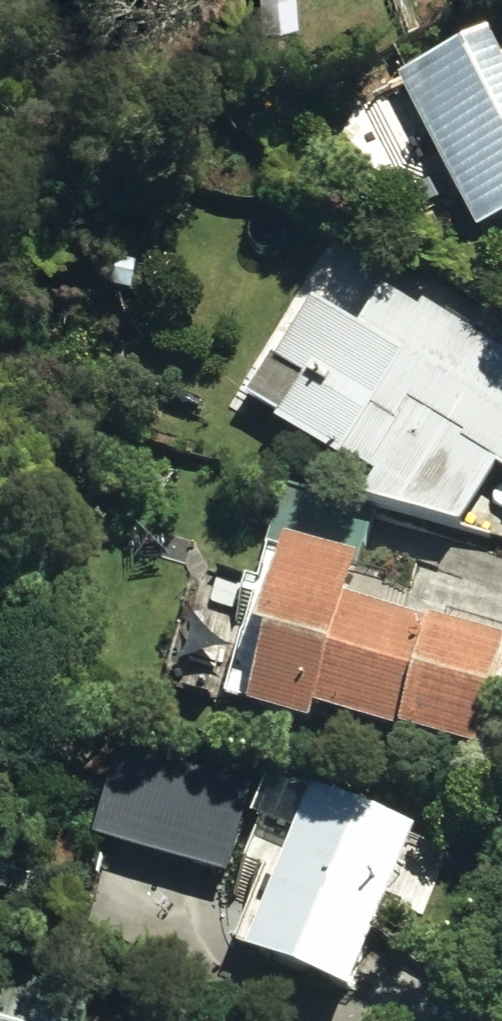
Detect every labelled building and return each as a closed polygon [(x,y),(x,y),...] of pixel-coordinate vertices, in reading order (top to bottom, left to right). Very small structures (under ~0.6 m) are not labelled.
[(438,33),(447,49),(468,38),(459,22),(438,33)] [(479,242),(501,231),(501,66),(490,43),(400,89),(479,242)] [(111,295),(130,299),(136,271),(115,267),(111,295)] [(462,538),(500,478),(501,479),(501,358),(426,310),(421,317),(385,296),(360,337),(315,309),(280,369),(306,385),(278,430),(341,469),(345,465),(375,485),(361,510),(462,538)] [(284,548),(359,569),(373,516),(298,497),(284,548)] [(482,768),(501,696),(501,654),(352,613),(363,572),(289,553),(261,653),(273,656),(254,724),(315,741),(320,724),(482,768)] [(250,793),(120,760),(96,849),(227,883),(250,793)] [(252,970),(353,1008),(417,841),(315,802),(252,970)] [(91,1007),(12,988),(3,1020),(88,1020),(91,1007)]
